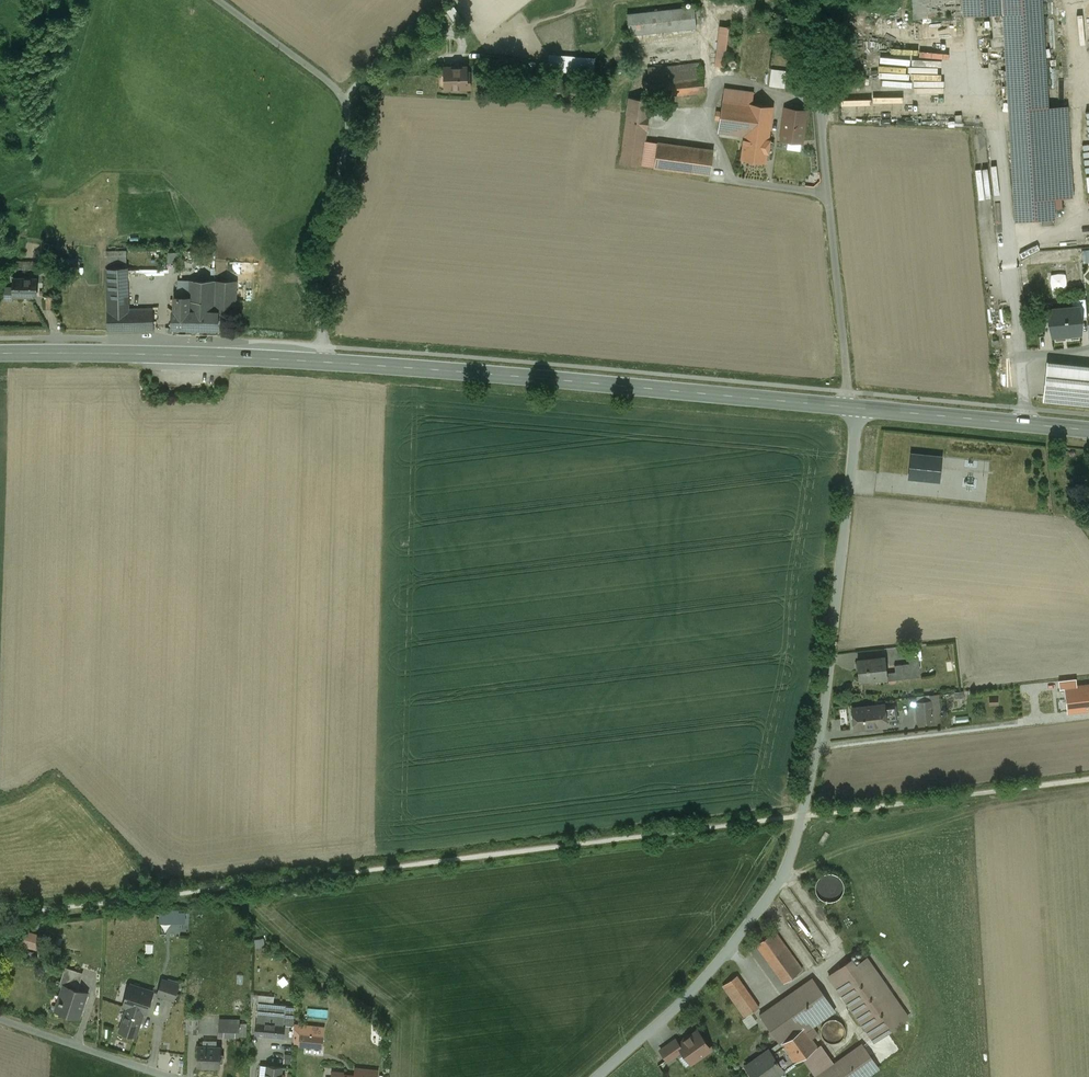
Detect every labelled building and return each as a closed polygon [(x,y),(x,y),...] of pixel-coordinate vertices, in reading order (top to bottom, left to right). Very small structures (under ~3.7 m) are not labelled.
[(913,6),(913,19),(964,16),(976,15),(1003,13),(1005,46),(1015,221),(1041,219),(1054,218),(1054,208),(1062,208),(1061,196),(1061,195),(1053,196),(1048,109),(1041,0),(912,0),(913,6)] [(452,20),(459,16),(453,6),(446,10),(452,20)] [(694,7),(627,14),(629,35),(696,28),(694,7)] [(866,29),(866,13),(850,14),(851,29),(866,29)] [(1003,13),(976,15),(978,48),(1005,46),(1003,13)] [(798,14),(789,14),(789,22),(797,23),(798,14)] [(964,16),(913,19),(915,39),(953,37),(954,42),(965,42),(964,16)] [(729,27),(719,26),(715,66),(724,67),(729,27)] [(698,42),(633,49),(635,67),(647,66),(700,60),(698,42)] [(594,60),(550,56),(548,70),(593,73),(594,60)] [(700,63),(655,68),(655,67),(647,68),(650,97),(703,91),(700,63)] [(647,66),(635,67),(629,98),(650,101),(650,97),(647,68),(647,66)] [(466,67),(445,68),(445,79),(449,79),(449,89),(451,89),(452,90),(460,90),(461,88),(470,88),(470,77),(467,77),(466,67)] [(770,68),(769,86),(785,87),(786,69),(770,68)] [(753,92),(725,88),(723,100),(752,104),(753,92)] [(650,101),(629,98),(620,163),(641,166),(641,165),(644,141),(646,129),(647,129),(649,118),(648,117),(650,101)] [(723,100),(718,131),(745,135),(747,118),(771,121),(773,107),(752,104),(723,100)] [(806,111),(785,108),(781,140),(802,143),(806,111)] [(1067,108),(1048,109),(1053,196),(1061,195),(1061,196),(1073,195),(1067,108)] [(771,121),(747,118),(745,135),(741,159),(765,163),(771,121)] [(657,143),(644,141),(641,165),(654,167),(657,143)] [(714,150),(657,143),(654,167),(654,168),(710,175),(714,150)] [(126,252),(106,252),(107,268),(127,268),(126,252)] [(127,279),(127,268),(107,268),(107,279),(127,279)] [(36,279),(14,278),(13,287),(6,287),(6,296),(36,297),(36,279)] [(128,300),(127,279),(107,279),(108,300),(126,300),(128,300)] [(236,281),(179,280),(178,303),(187,304),(187,311),(218,312),(218,313),(221,313),(235,313),(236,281)] [(126,309),(126,300),(108,300),(108,310),(126,309)] [(108,310),(107,310),(107,332),(154,331),(153,309),(126,309),(108,310)] [(187,311),(173,311),(173,328),(218,329),(218,313),(218,312),(187,311)] [(1051,319),(1033,321),(1036,350),(1055,348),(1053,330),(1052,319),(1051,319)] [(1060,319),(1052,319),(1053,330),(1061,330),(1060,319)] [(1088,371),(1088,366),(1050,362),(1049,367),(1088,371)] [(1049,367),(1046,400),(1088,404),(1088,371),(1049,367)] [(942,457),(911,454),(908,478),(940,481),(942,457)] [(914,649),(898,651),(900,671),(917,669),(914,649)] [(885,657),(857,660),(860,680),(869,679),(869,682),(879,681),(878,678),(887,677),(885,657)] [(1073,684),(1074,695),(1088,694),(1088,682),(1073,684)] [(1064,686),(1042,689),(1045,713),(1065,710),(1063,697),(1065,697),(1064,686)] [(932,701),(916,703),(918,722),(934,720),(932,701)] [(884,705),(853,708),(855,728),(873,725),(874,728),(886,726),(884,705)] [(818,895),(821,898),(824,900),(828,901),(832,901),(835,900),(839,898),(841,895),(843,892),(844,888),(844,885),(842,881),(840,878),(837,876),(834,874),(830,873),(826,874),(823,875),(820,878),(817,881),(816,885),(816,888),(817,892),(818,895)] [(802,970),(774,931),(757,943),(784,982),(802,970)] [(41,938),(28,934),(25,945),(38,948),(41,938)] [(908,1017),(867,958),(856,965),(852,959),(829,976),(872,1037),(874,1041),(908,1017)] [(79,971),(65,967),(59,986),(64,987),(64,986),(74,989),(79,971)] [(180,982),(165,976),(160,992),(175,997),(180,982)] [(759,1007),(737,976),(724,986),(745,1017),(759,1007)] [(812,979),(761,1015),(778,1040),(801,1024),(830,1004),(812,979)] [(74,989),(64,986),(64,987),(61,996),(63,997),(61,1002),(59,1001),(58,1002),(61,1003),(58,1011),(79,1018),(87,993),(74,989)] [(129,990),(124,1006),(127,1007),(119,1031),(136,1037),(144,1012),(140,1010),(141,1008),(147,1010),(153,992),(140,988),(138,993),(129,990)] [(273,1004),(259,1003),(257,1023),(271,1024),(273,1004)] [(285,1005),(273,1004),(271,1024),(283,1025),(285,1005)] [(830,1004),(801,1024),(811,1038),(818,1034),(812,1026),(835,1011),(830,1004)] [(746,1018),(743,1020),(749,1028),(758,1022),(752,1014),(746,1018)] [(839,1021),(837,1020),(835,1019),(833,1019),(831,1020),(828,1020),(826,1022),(825,1022),(824,1024),(823,1025),(822,1026),(822,1028),(821,1030),(821,1031),(822,1033),(822,1035),(823,1037),(825,1039),(826,1040),(827,1041),(829,1042),(831,1043),(833,1043),(836,1042),(839,1041),(841,1040),(842,1038),(843,1037),(844,1035),(845,1034),(845,1032),(845,1031),(845,1029),(844,1028),(844,1027),(844,1026),(843,1025),(842,1023),(841,1022),(840,1022),(839,1021)] [(239,1020),(220,1020),(219,1036),(239,1037),(239,1020)] [(257,1023),(256,1023),(255,1034),(284,1037),(285,1026),(283,1025),(271,1024),(257,1023)] [(811,1038),(801,1024),(778,1040),(783,1046),(794,1063),(817,1047),(811,1038)] [(710,1049),(697,1030),(679,1044),(678,1044),(683,1050),(691,1062),(710,1049)] [(322,1036),(302,1034),(301,1045),(321,1047),(322,1036)] [(872,1037),(862,1044),(864,1048),(874,1041),(872,1037)] [(675,1039),(660,1050),(668,1061),(683,1050),(678,1044),(679,1044),(675,1039)] [(816,1076),(866,1076),(879,1068),(864,1048),(862,1044),(816,1076)] [(783,1046),(772,1054),(781,1066),(791,1059),(794,1063),(783,1046)] [(221,1048),(198,1047),(197,1066),(220,1067),(221,1048)] [(769,1049),(745,1066),(753,1076),(774,1076),(784,1070),(781,1066),(772,1054),(769,1049)] [(267,1065),(266,1076),(281,1076),(282,1067),(267,1065)] [(356,1069),(355,1076),(376,1076),(377,1071),(356,1069)]
